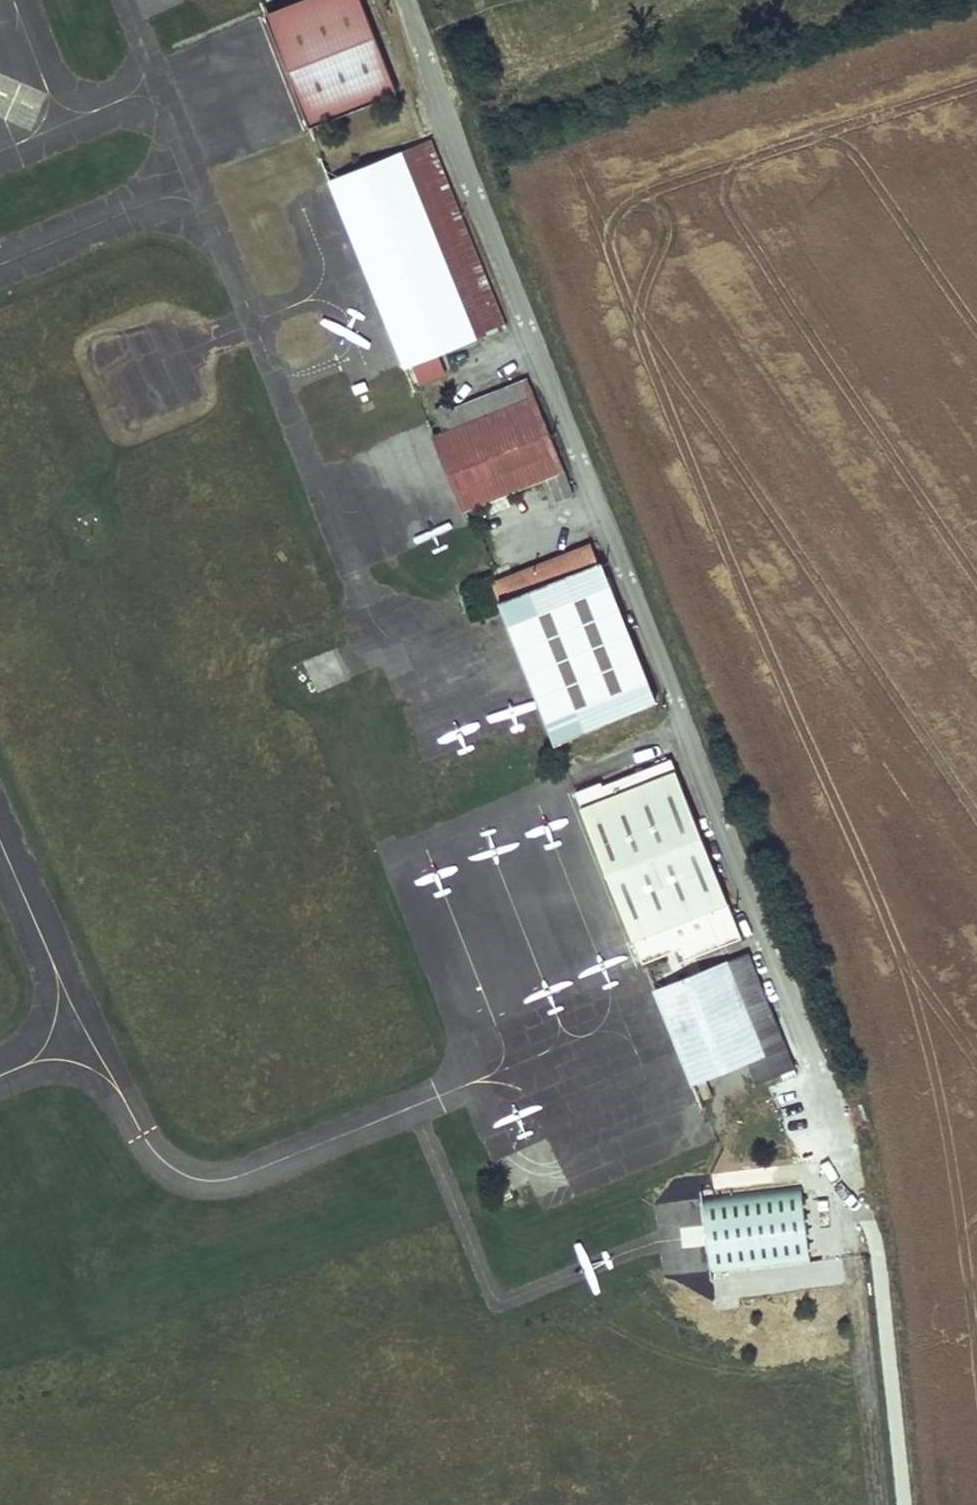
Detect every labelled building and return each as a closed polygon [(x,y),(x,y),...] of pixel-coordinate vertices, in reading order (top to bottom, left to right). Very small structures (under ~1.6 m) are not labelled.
[(267,18),(311,129),(399,95),(387,66),(361,0),(314,0),(267,18)] [(430,140),(331,180),(407,365),(413,362),(422,384),(446,375),(437,352),(505,324),(430,140)] [(447,406),(436,411),(446,434),(434,438),(465,515),(476,510),(549,481),(558,503),(575,496),(528,381),(504,390),(450,412),(447,406)] [(574,550),(498,581),(506,599),(501,601),(548,717),(558,742),(655,703),(591,543),(574,550)] [(602,782),(579,791),(647,961),(680,947),(685,959),(744,936),(728,896),(673,760),(604,787),(602,782)] [(758,1083),(797,1068),(790,1055),(751,952),(660,989),(705,1103),(749,1086),(741,1065),(750,1062),(758,1083)] [(802,1186),(703,1195),(712,1275),(811,1262),(802,1186)]
